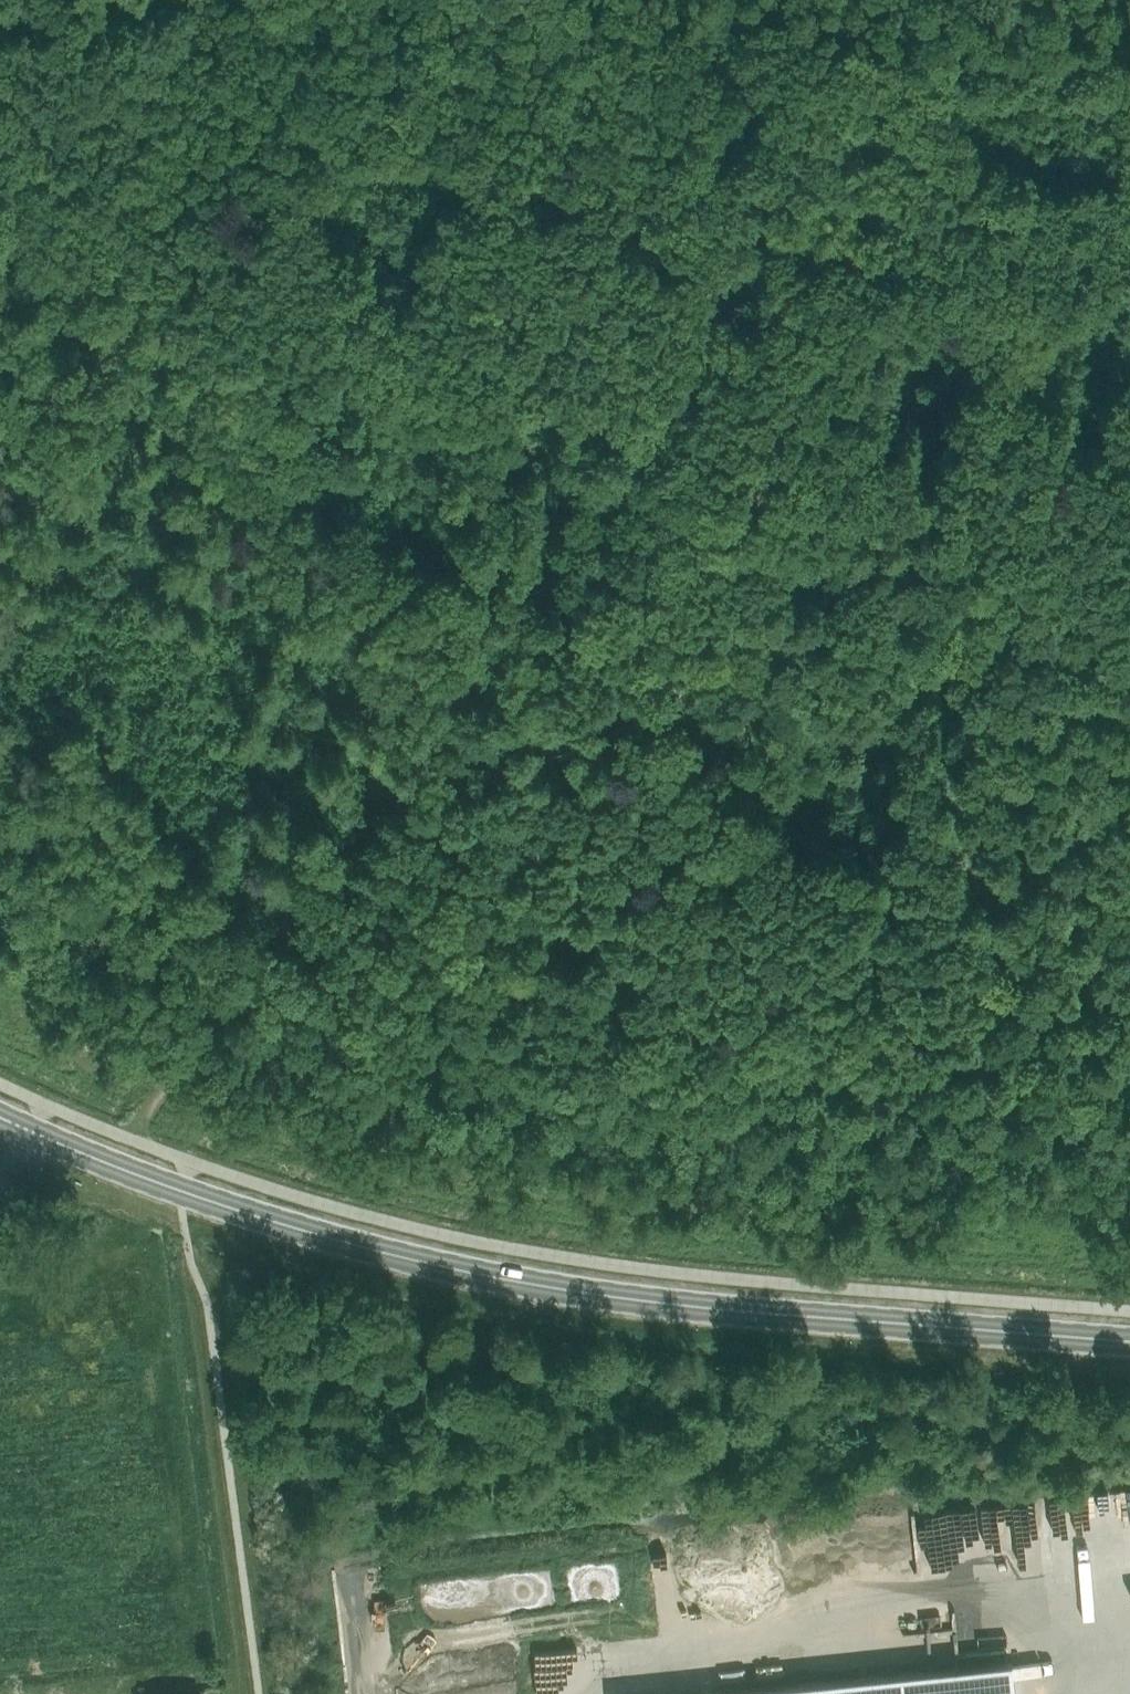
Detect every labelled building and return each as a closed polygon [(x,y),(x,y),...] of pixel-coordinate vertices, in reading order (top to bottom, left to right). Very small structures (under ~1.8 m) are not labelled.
[(735,1549),(724,1550),(728,1578),(739,1576),(735,1549)] [(905,1655),(938,1654),(938,1641),(905,1642),(905,1655)] [(1012,1662),(706,1693),(1015,1693),(1012,1662)]
